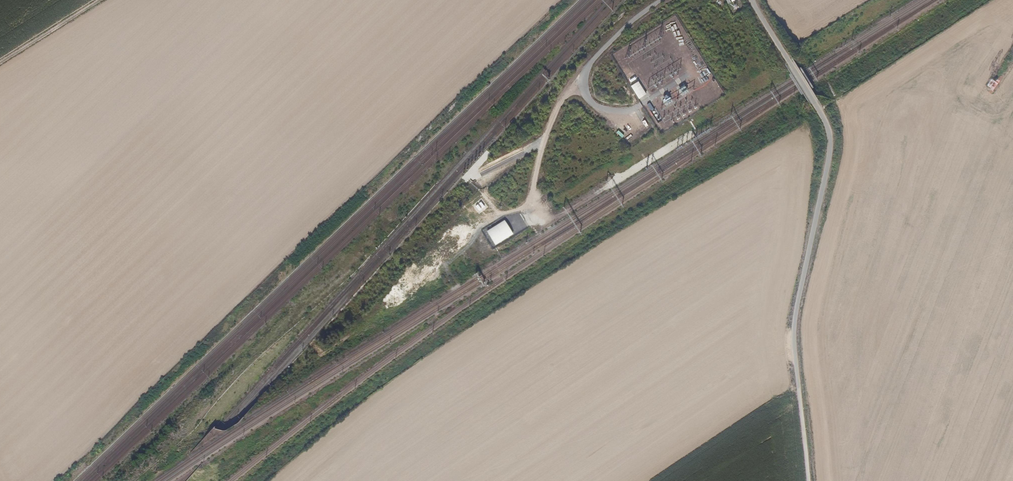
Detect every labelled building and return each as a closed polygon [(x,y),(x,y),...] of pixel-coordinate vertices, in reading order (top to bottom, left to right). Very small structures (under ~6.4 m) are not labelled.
[(638,81),(630,86),(638,99),(646,94),(638,81)] [(487,232),(496,246),(514,236),(506,221),(487,232)]
